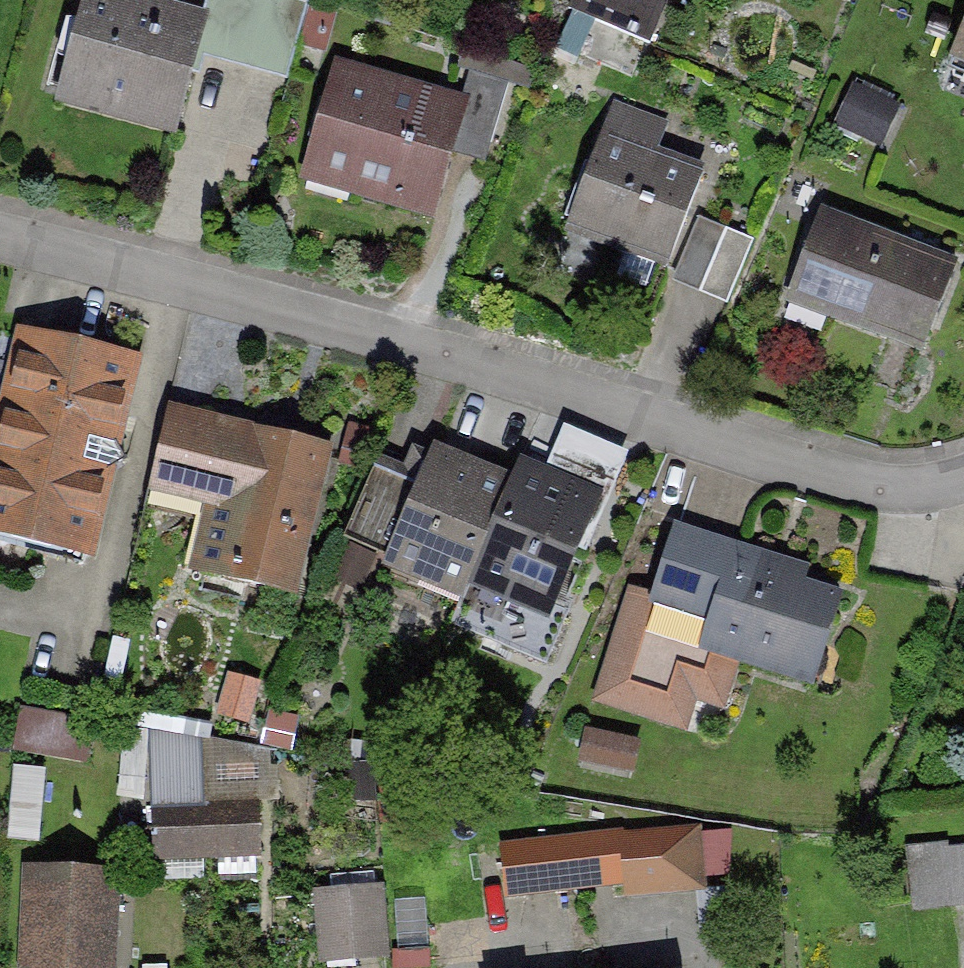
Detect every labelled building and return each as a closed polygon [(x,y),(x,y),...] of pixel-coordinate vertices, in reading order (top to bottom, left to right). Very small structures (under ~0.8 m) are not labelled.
[(135,0),(86,0),(59,97),(175,129),(197,50),(205,19),(202,18),(135,0)] [(310,5),(292,0),(208,0),(202,18),(205,19),(197,50),(290,77),(310,5)] [(645,0),(572,0),(568,9),(630,35),(645,0)] [(953,60),(956,62),(959,55),(963,57),(963,35),(953,60)] [(460,103),(337,69),(312,157),(358,170),(352,188),(434,211),(456,131),(464,104),(460,103)] [(510,84),(470,72),(460,103),(464,104),(456,131),(493,142),(510,84)] [(566,232),(667,269),(701,178),(642,156),(646,146),(604,131),(566,232)] [(954,265),(822,215),(798,279),(836,293),(828,314),(923,349),(954,265)] [(699,216),(676,272),(731,295),(755,240),(699,216)] [(133,363),(23,337),(0,435),(0,529),(88,549),(108,468),(124,460),(113,444),(133,363)] [(183,494),(203,418),(169,409),(150,486),(183,494)] [(294,593),(329,448),(203,418),(183,494),(260,513),(258,521),(252,519),(238,580),(294,593)] [(509,489),(431,455),(387,556),(464,590),(509,489)] [(516,471),(509,489),(464,590),(451,623),(547,664),(570,611),(553,604),(596,505),(516,471)] [(740,549),(678,529),(650,616),(634,611),(607,694),(680,718),(690,686),(717,695),(730,655),(810,681),(837,596),(735,563),(740,549)] [(346,543),(331,575),(359,589),(375,557),(346,543)] [(23,703),(17,744),(87,755),(93,714),(23,703)] [(639,743),(590,730),(582,760),(631,773),(639,743)] [(259,805),(205,806),(206,855),(261,854),(259,805)] [(206,855),(205,806),(156,807),(157,857),(206,855)] [(622,837),(563,843),(567,882),(626,876),(622,840),(622,837)] [(659,838),(622,840),(626,876),(628,893),(665,889),(659,838)] [(563,843),(502,850),(507,890),(567,882),(563,843)] [(903,851),(912,920),(963,913),(963,849),(949,851),(948,846),(903,851)] [(32,873),(28,965),(99,967),(109,967),(112,876),(32,873)] [(379,886),(317,890),(321,952),(383,947),(379,886)]
